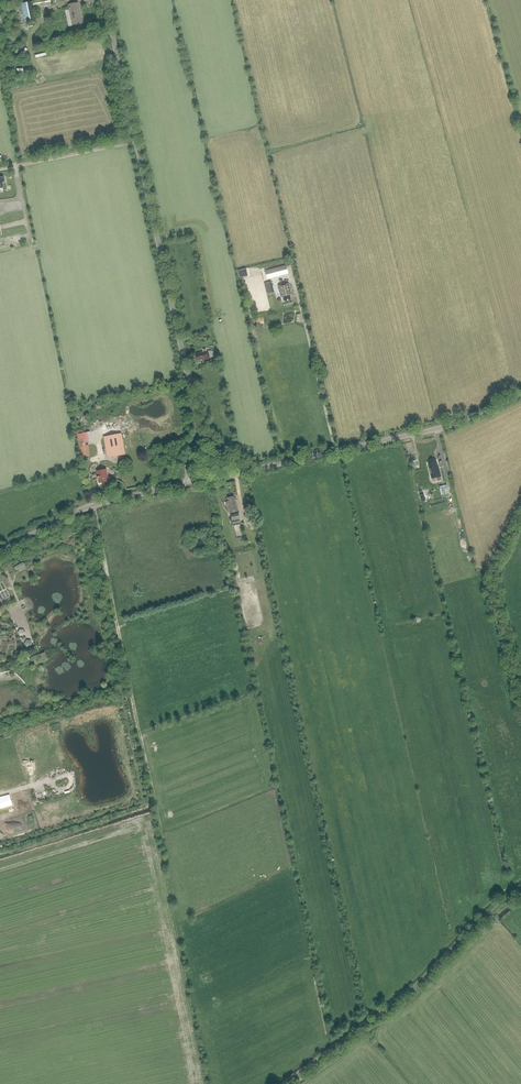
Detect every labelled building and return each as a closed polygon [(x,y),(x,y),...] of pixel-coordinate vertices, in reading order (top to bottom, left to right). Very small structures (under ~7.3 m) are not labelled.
[(34,9),(52,6),(51,0),(33,0),(34,9)] [(32,1),(15,5),(19,25),(37,21),(32,1)] [(68,26),(73,25),(82,23),(78,3),(68,5),(69,9),(65,10),(68,26)] [(265,271),(267,277),(267,279),(288,274),(286,265),(265,271)] [(281,297),(283,297),(284,301),(291,299),(290,294),(292,294),(289,283),(278,285),(281,297)] [(208,351),(206,351),(206,348),(203,349),(203,352),(197,353),(197,355),(196,355),(197,360),(201,359),(202,360),(210,359),(210,357),(212,356),(211,350),(208,351)] [(77,434),(81,456),(90,454),(88,445),(86,445),(85,442),(92,441),(90,432),(77,434)] [(107,458),(108,457),(125,454),(121,434),(104,437),(103,437),(107,458)] [(436,461),(428,463),(429,467),(432,479),(437,477),(438,481),(441,480),(440,476),(441,476),(438,465),(437,465),(436,461)] [(109,481),(107,469),(96,471),(97,475),(96,475),(97,479),(98,479),(98,483),(109,481)] [(422,489),(430,487),(427,474),(419,475),(422,489)] [(440,486),(443,498),(450,496),(447,484),(440,486)] [(228,497),(229,501),(226,502),(226,504),(227,505),(228,505),(233,525),(241,524),(235,498),(233,498),(233,496),(228,497)] [(30,662),(35,660),(36,664),(47,660),(45,652),(29,658),(30,662)]
